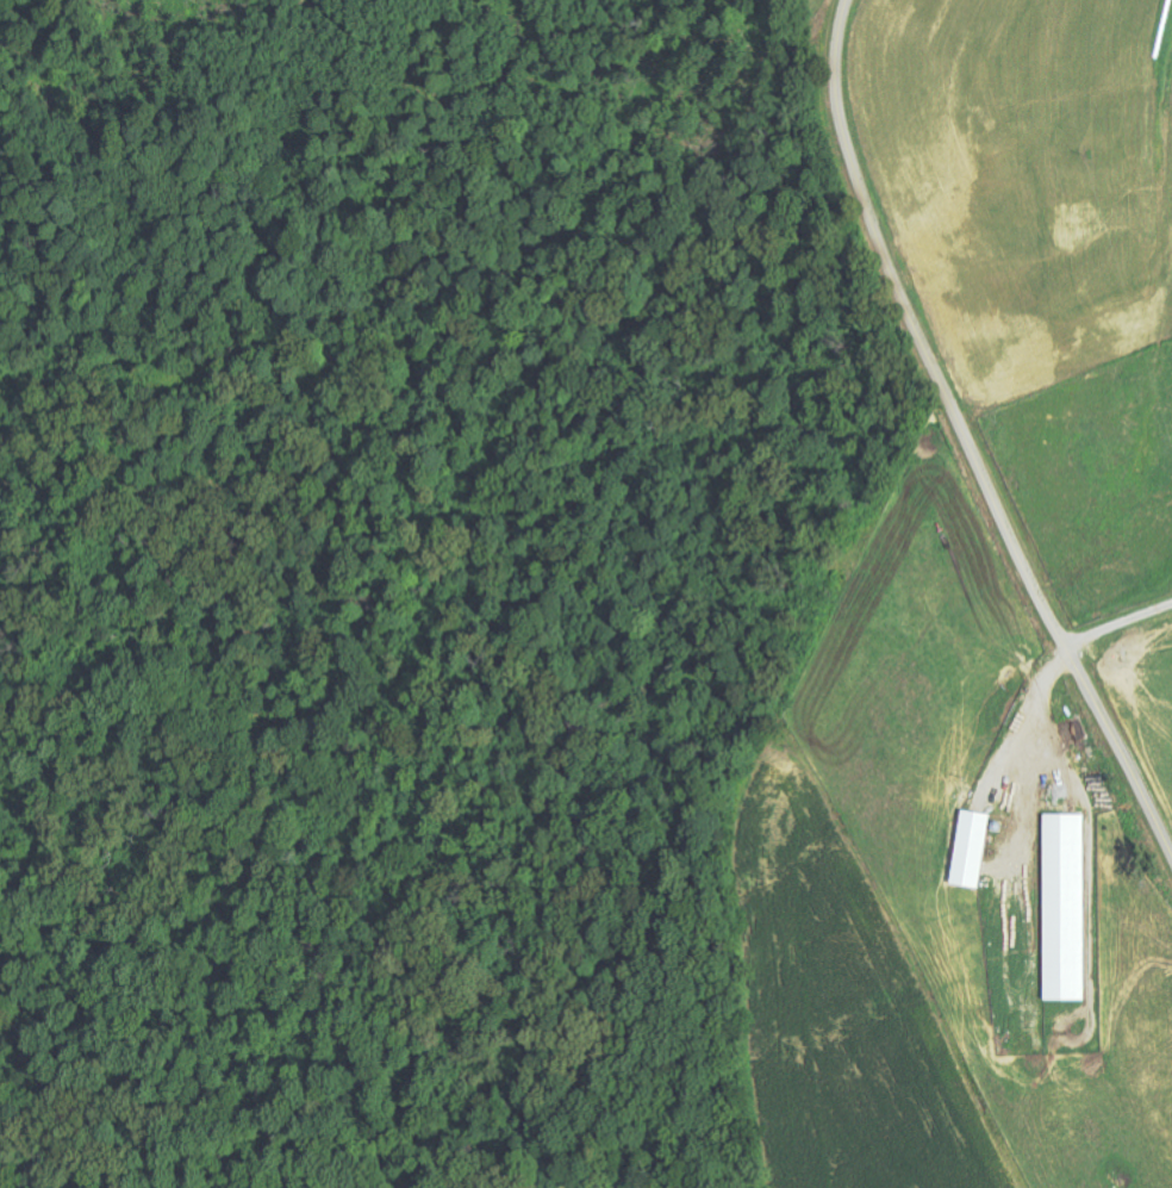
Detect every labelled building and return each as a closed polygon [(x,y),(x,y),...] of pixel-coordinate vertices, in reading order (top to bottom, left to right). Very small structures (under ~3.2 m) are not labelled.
[(988,889),(1000,814),(972,810),(960,884),(988,889)] [(1094,815),(1053,815),(1053,1001),(1094,1001),(1094,815)]
